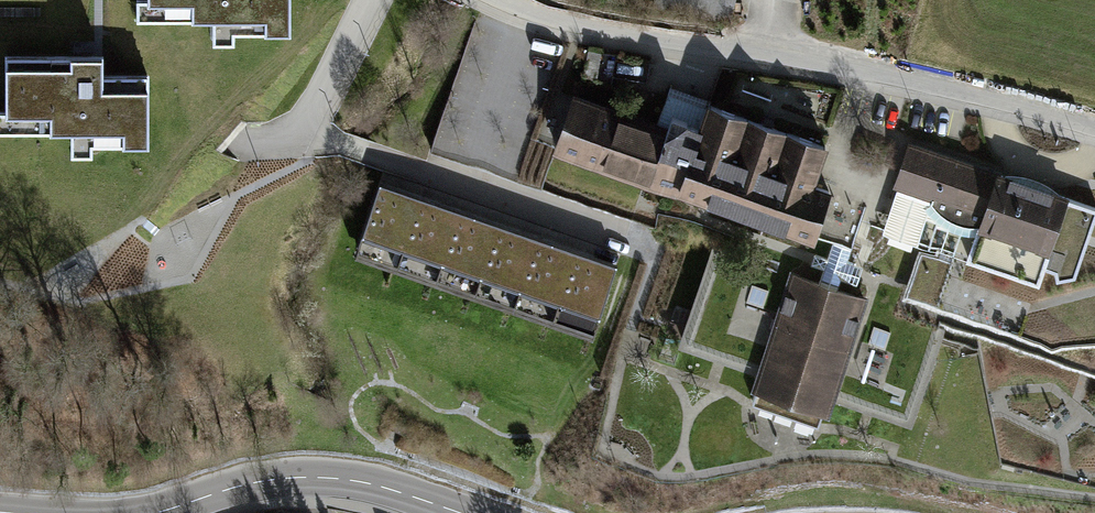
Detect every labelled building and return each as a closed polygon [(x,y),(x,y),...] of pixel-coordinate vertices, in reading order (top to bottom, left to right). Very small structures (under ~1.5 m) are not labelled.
[(135,12),(213,13),(212,36),(231,36),(231,26),(290,27),(290,0),(136,0),(135,12)] [(3,50),(3,104),(0,104),(0,126),(70,125),(71,148),(88,148),(88,138),(146,138),(145,71),(101,71),(101,49),(3,50)] [(682,93),(668,134),(618,117),(622,110),(572,93),(553,150),(651,184),(819,241),(835,186),(818,182),(829,143),(682,93)] [(969,259),(1038,283),(1043,267),(1054,271),(1056,280),(1074,277),(1089,236),(1094,217),(1094,207),(909,144),(895,185),(932,197),(931,203),(939,212),(950,221),(965,226),(980,226),(969,259)] [(377,182),(355,246),(595,328),(617,265),(377,182)] [(1089,236),(1074,277),(1056,280),(1054,271),(1043,267),(1038,283),(969,259),(940,249),(937,259),(921,254),(911,283),(904,281),(894,310),(936,324),(939,315),(957,321),(974,332),(977,328),(993,339),(996,335),(1018,348),(1021,344),(1038,354),(1040,350),(1063,363),(1066,358),(1094,368),(1094,238),(1089,236)] [(715,249),(683,341),(759,367),(755,381),(828,406),(833,392),(909,418),(941,326),(936,324),(894,310),(836,290),(840,278),(849,281),(855,263),(847,260),(851,248),(833,241),(818,284),(715,249)]
